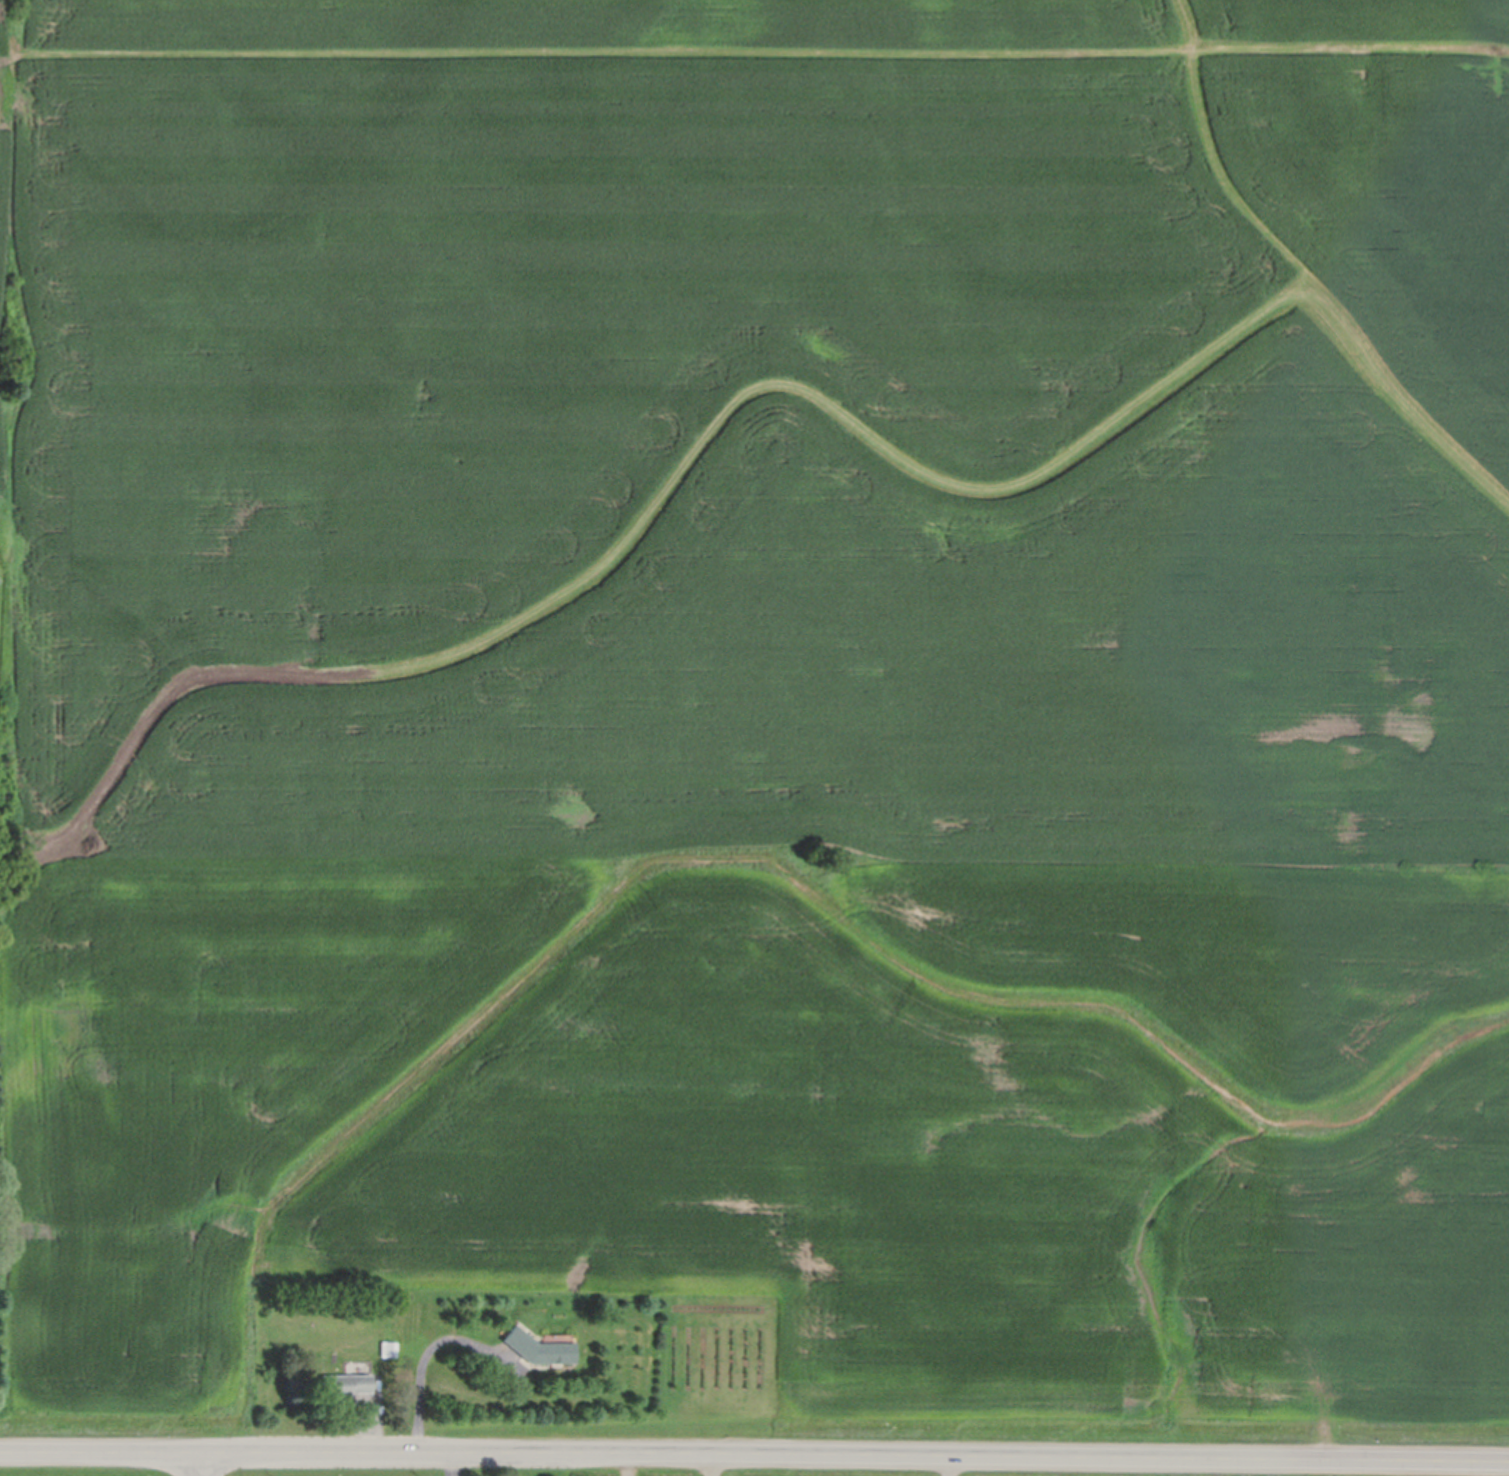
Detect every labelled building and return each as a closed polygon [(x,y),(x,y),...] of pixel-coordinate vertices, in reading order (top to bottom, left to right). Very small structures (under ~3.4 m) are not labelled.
[(312,1317),(317,1321),(312,1327),(307,1322),(312,1317)] [(537,1339),(574,1339),(574,1358),(530,1359),(501,1336),(514,1320),(537,1339)] [(380,1354),(381,1339),(396,1339),(396,1354),(380,1354)] [(321,1371),(371,1371),(372,1389),(353,1389),(353,1393),(321,1394),(321,1371)]
